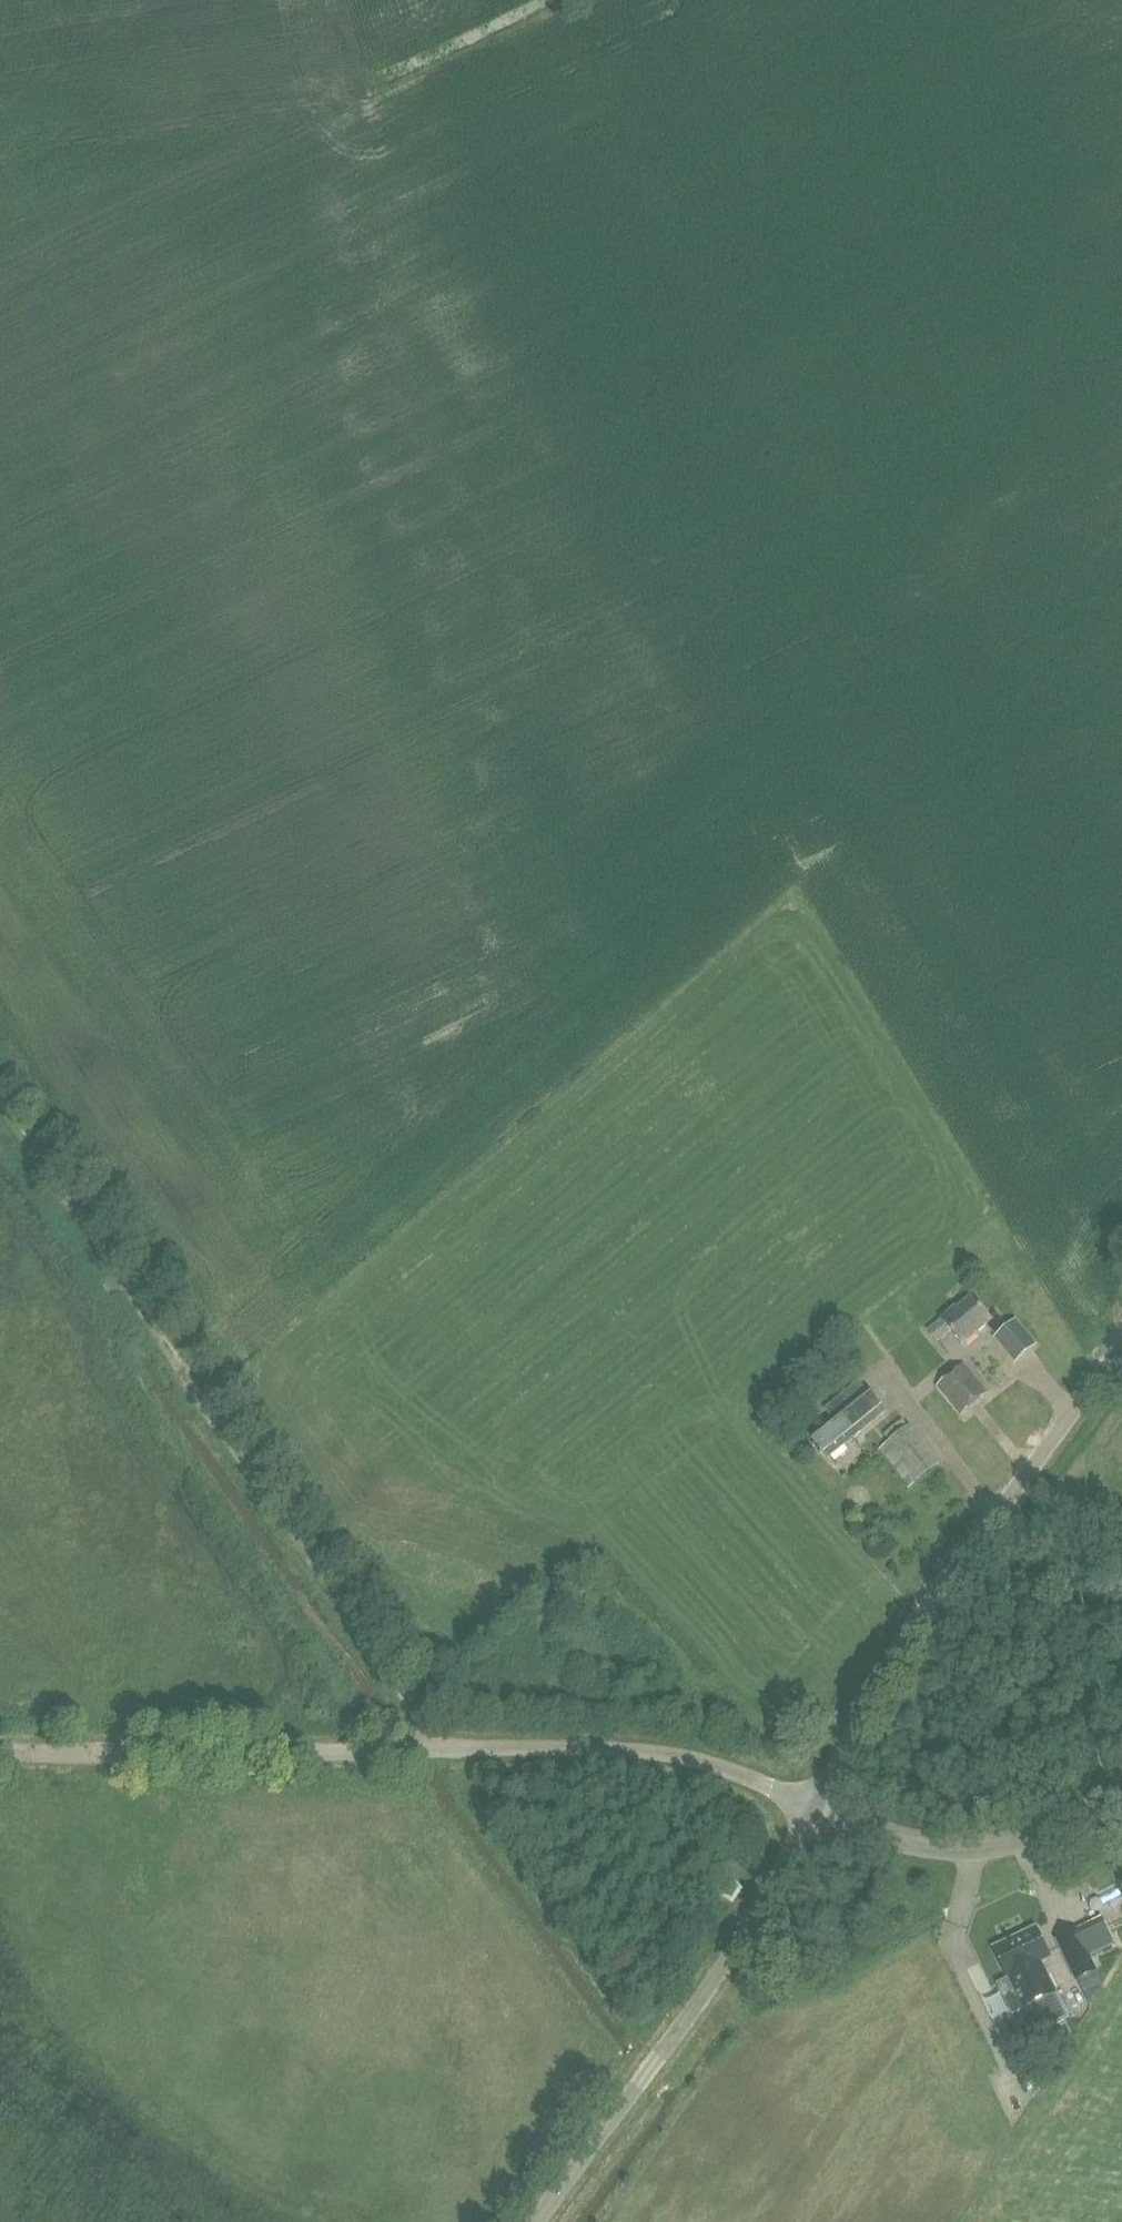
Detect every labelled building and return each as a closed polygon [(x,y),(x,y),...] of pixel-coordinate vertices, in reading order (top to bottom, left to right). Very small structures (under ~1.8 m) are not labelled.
[(1016,1321),(1009,1327),(997,1313),(990,1318),(973,1298),(958,1311),(956,1309),(929,1331),(937,1342),(951,1330),(963,1345),(987,1325),(997,1337),(996,1338),(1017,1361),(1036,1344),(1016,1321)] [(989,1393),(965,1363),(936,1386),(960,1416),(989,1393)] [(829,1458),(885,1412),(867,1390),(866,1391),(859,1381),(825,1408),(833,1418),(811,1436),(829,1458)] [(911,1486),(940,1465),(910,1426),(882,1448),(911,1486)] [(1102,1918),(1077,1930),(1088,1955),(1114,1943),(1102,1918)] [(1018,2013),(1030,2037),(1070,2017),(1058,1993),(1058,1994),(1042,1962),(1050,1958),(1036,1928),(995,1948),(1009,1978),(1010,1978),(1026,2009),(1018,2013)] [(1078,1979),(1096,1970),(1088,1955),(1077,1930),(1058,1939),(1078,1979)] [(1084,1980),(1063,1987),(1072,2017),(1093,2010),(1084,1980)]
